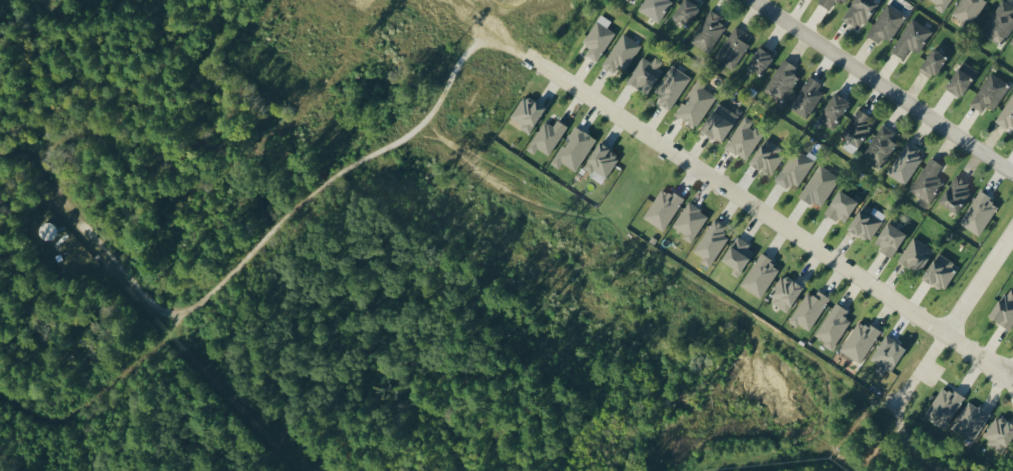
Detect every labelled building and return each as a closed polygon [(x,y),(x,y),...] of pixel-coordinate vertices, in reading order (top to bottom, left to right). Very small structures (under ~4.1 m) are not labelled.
[(659,21),(672,0),(644,0),(639,9),(659,21)] [(688,25),(699,5),(691,0),(681,0),(672,17),(688,25)] [(829,9),(835,0),(818,0),(817,2),(829,9)] [(859,29),(877,1),(876,0),(853,0),(842,18),(859,29)] [(943,11),(950,0),(928,0),(943,11)] [(953,16),(972,26),(984,0),(961,0),(953,16)] [(1012,25),(1012,17),(1010,15),(1012,11),(1012,6),(1004,0),(1002,0),(980,32),(1000,45),(1012,25)] [(883,35),(891,40),(906,14),(886,2),(867,35),(878,42),(883,35)] [(720,22),(723,15),(708,8),(691,43),(711,52),(724,24),(720,22)] [(611,19),(599,13),(583,43),(589,46),(585,55),(598,61),(613,31),(607,27),(611,19)] [(932,29),(910,18),(892,52),(904,58),(909,48),(919,53),(932,29)] [(748,32),(733,25),(716,60),(734,69),(747,42),(744,40),(748,32)] [(619,67),(625,70),(641,44),(622,32),(601,66),(615,74),(619,67)] [(761,73),(773,55),(759,45),(747,64),(761,73)] [(919,71),(933,78),(946,54),(932,46),(919,71)] [(664,61),(654,56),(652,61),(640,55),(627,83),(649,92),(664,61)] [(797,75),(792,72),(796,65),(782,57),(764,91),(783,101),(797,75)] [(945,88),(961,96),(976,68),(960,60),(945,88)] [(657,102),(669,110),(690,77),(672,65),(654,91),(661,96),(657,102)] [(985,105),(992,110),(1009,84),(990,72),(969,104),(981,112),(985,105)] [(816,89),(820,82),(807,75),(789,108),(808,118),(821,92),(816,89)] [(697,126),(716,92),(696,80),(676,115),(697,126)] [(832,128),(850,101),(834,91),(817,118),(832,128)] [(1009,124),(1012,126),(1012,92),(994,121),(1006,128),(1009,124)] [(510,116),(522,123),(519,127),(529,133),(545,106),(523,94),(510,116)] [(720,142),(739,115),(719,101),(700,128),(720,142)] [(845,139),(842,147),(855,154),(873,116),(855,107),(841,137),(845,139)] [(725,148),(747,160),(762,132),(750,126),(752,120),(742,115),(725,148)] [(544,121),(525,148),(533,154),(537,148),(548,155),(567,126),(557,119),(552,126),(544,121)] [(894,131),(881,123),(862,157),(881,168),(895,142),(889,139),(894,131)] [(575,171),(595,138),(574,125),(551,164),(558,168),(561,163),(575,171)] [(769,176),(786,152),(765,138),(749,161),(769,176)] [(581,169),(603,183),(620,155),(598,142),(581,169)] [(924,154),(906,142),(886,172),(904,184),(924,154)] [(798,185),(814,159),(795,148),(775,180),(786,188),(790,181),(798,185)] [(928,202),(942,180),(935,175),(942,164),(930,156),(909,190),(928,202)] [(819,208),(839,177),(819,164),(799,194),(819,208)] [(972,183),(955,173),(939,202),(956,212),(972,183)] [(660,186),(643,219),(665,230),(682,198),(660,186)] [(825,214),(846,223),(858,197),(837,188),(825,214)] [(959,224),(980,235),(996,206),(990,202),(993,197),(979,189),(959,224)] [(708,215),(688,201),(672,226),(684,234),(682,237),(690,242),(708,215)] [(868,241),(885,216),(865,201),(847,226),(868,241)] [(873,244),(892,256),(906,232),(896,226),(900,220),(891,215),(873,244)] [(692,251),(703,258),(700,262),(708,267),(728,237),(722,233),(726,226),(714,218),(692,251)] [(919,273),(934,249),(913,236),(898,259),(919,273)] [(720,262),(740,274),(754,248),(735,237),(720,262)] [(944,289),(957,263),(936,252),(923,278),(944,289)] [(779,266),(759,254),(740,285),(761,298),(779,266)] [(781,274),(768,302),(789,312),(802,284),(781,274)] [(1012,323),(1012,289),(1009,286),(988,315),(1009,329),(1012,323)] [(808,332),(830,297),(818,290),(813,296),(807,292),(789,320),(808,332)] [(844,316),(848,309),(834,301),(816,336),(824,340),(822,345),(833,350),(849,319),(844,316)] [(862,363),(880,330),(857,319),(840,351),(862,363)] [(879,364),(875,371),(886,377),(905,346),(885,334),(870,358),(879,364)] [(964,397),(942,385),(923,417),(945,429),(964,397)] [(951,429),(972,442),(989,413),(968,400),(951,429)] [(998,414),(981,438),(1002,452),(1012,436),(1012,424),(998,414)]
